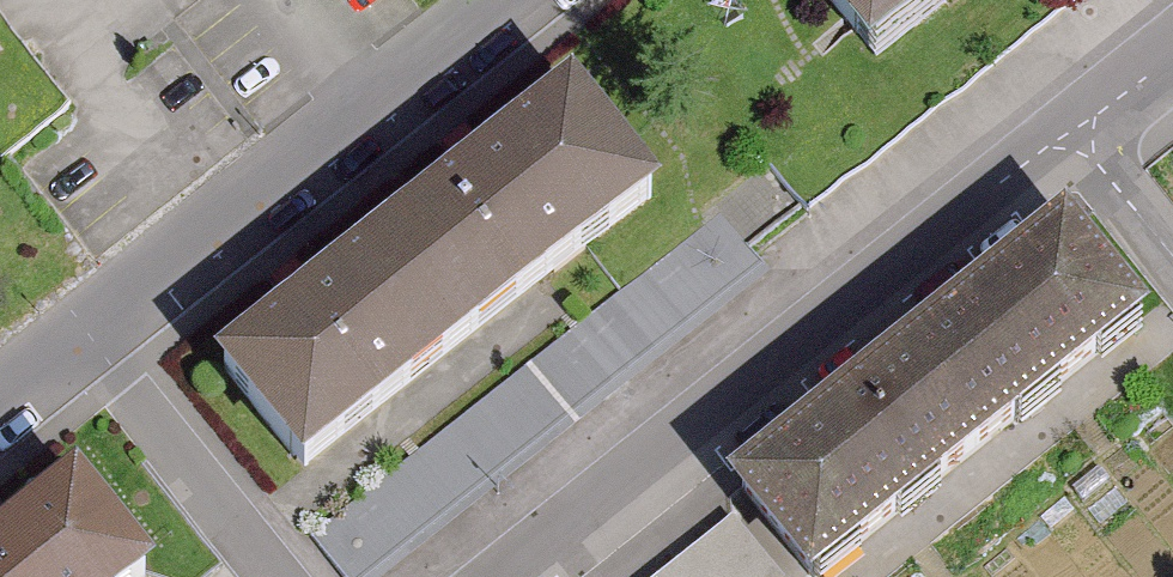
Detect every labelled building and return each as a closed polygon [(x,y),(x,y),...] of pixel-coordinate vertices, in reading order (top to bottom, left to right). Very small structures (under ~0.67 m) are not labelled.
[(872,65),(953,0),(822,0),(872,65)] [(216,365),(312,486),(654,217),(558,96),(216,365)] [(801,576),(835,576),(1141,327),(1067,231),(733,494),(801,576)] [(63,475),(0,524),(0,576),(143,576),(63,475)]
